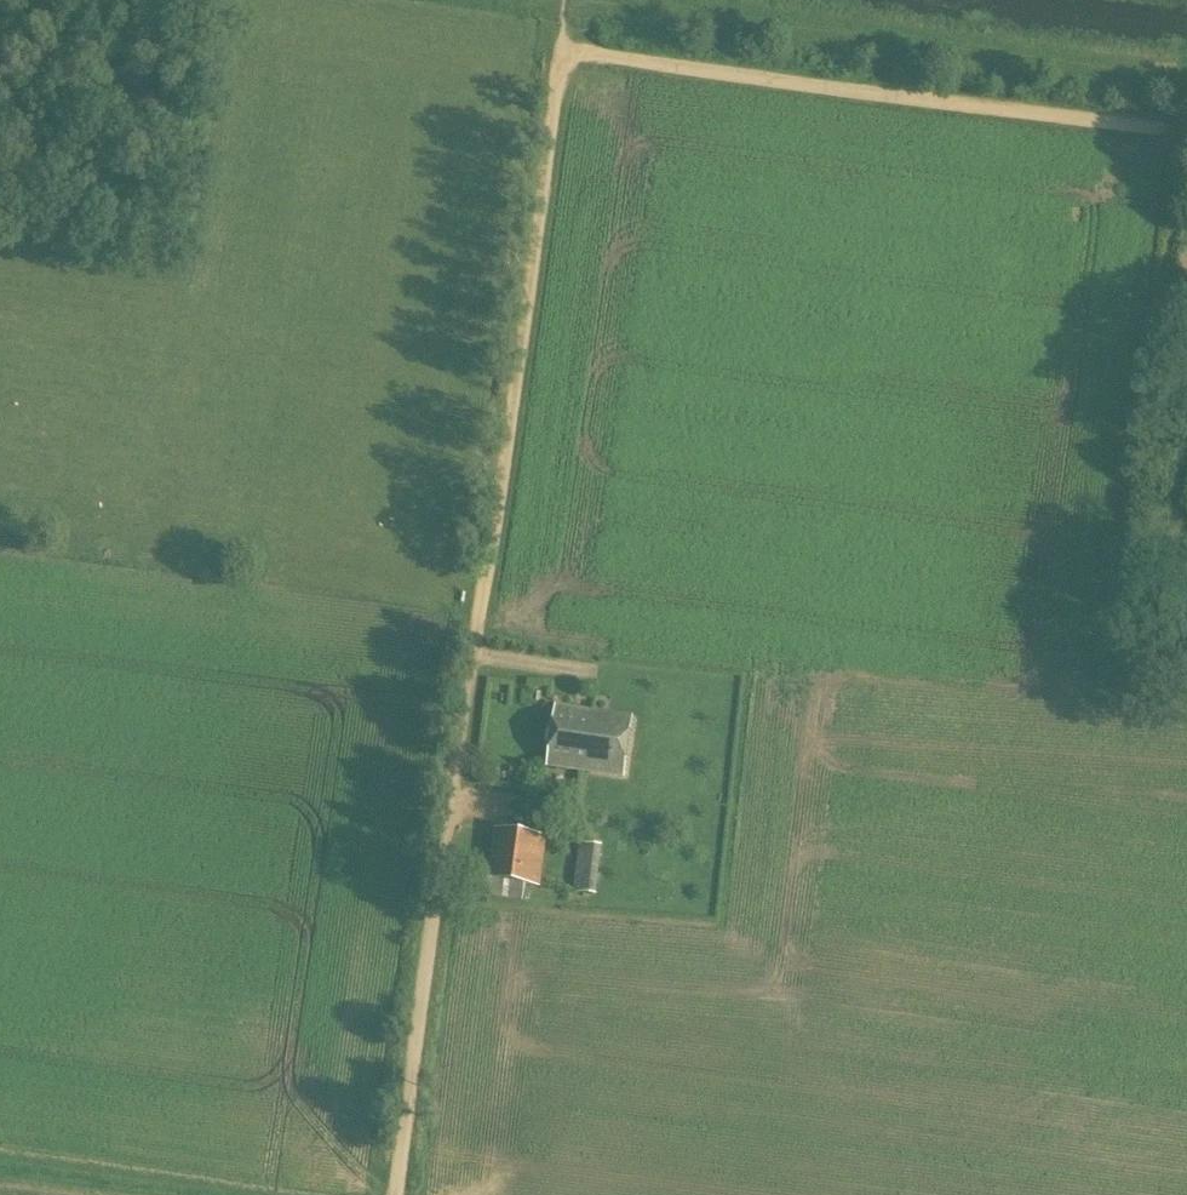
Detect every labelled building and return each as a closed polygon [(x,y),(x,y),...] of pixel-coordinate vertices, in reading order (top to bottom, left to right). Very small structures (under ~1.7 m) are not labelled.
[(622,775),(631,720),(556,708),(548,764),(622,775)] [(540,887),(547,837),(493,829),(486,877),(488,878),(485,897),(522,902),(526,885),(540,887)] [(596,895),(602,846),(579,843),(573,892),(596,895)]
